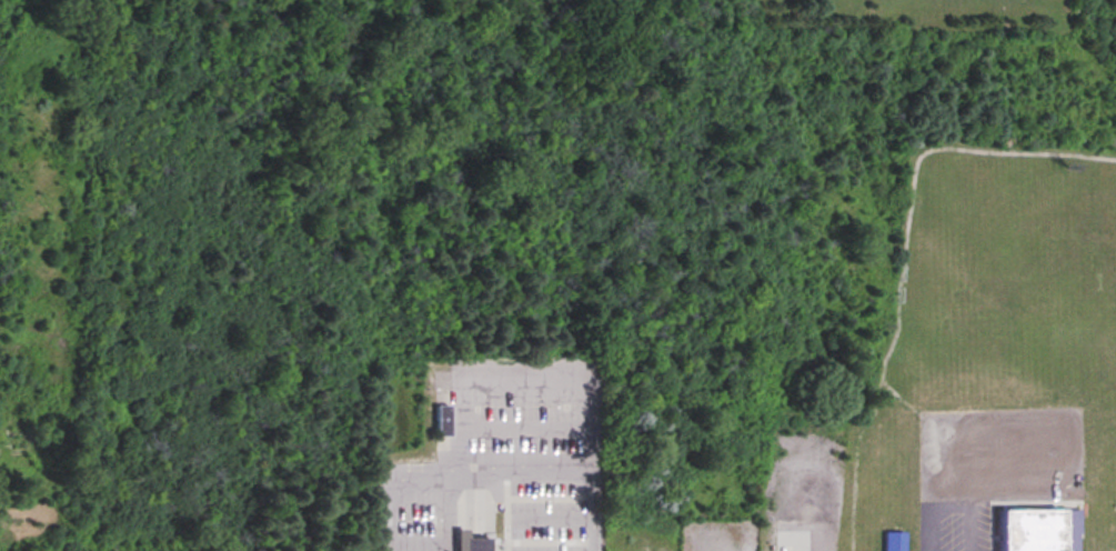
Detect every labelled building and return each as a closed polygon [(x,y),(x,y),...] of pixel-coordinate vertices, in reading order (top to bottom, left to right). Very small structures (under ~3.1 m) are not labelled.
[(445,408),(434,408),(434,436),(445,436),(445,408)] [(1078,512),(995,511),(995,550),(1077,550),(1078,512)] [(486,534),(453,534),(453,550),(486,550),(486,534)]
